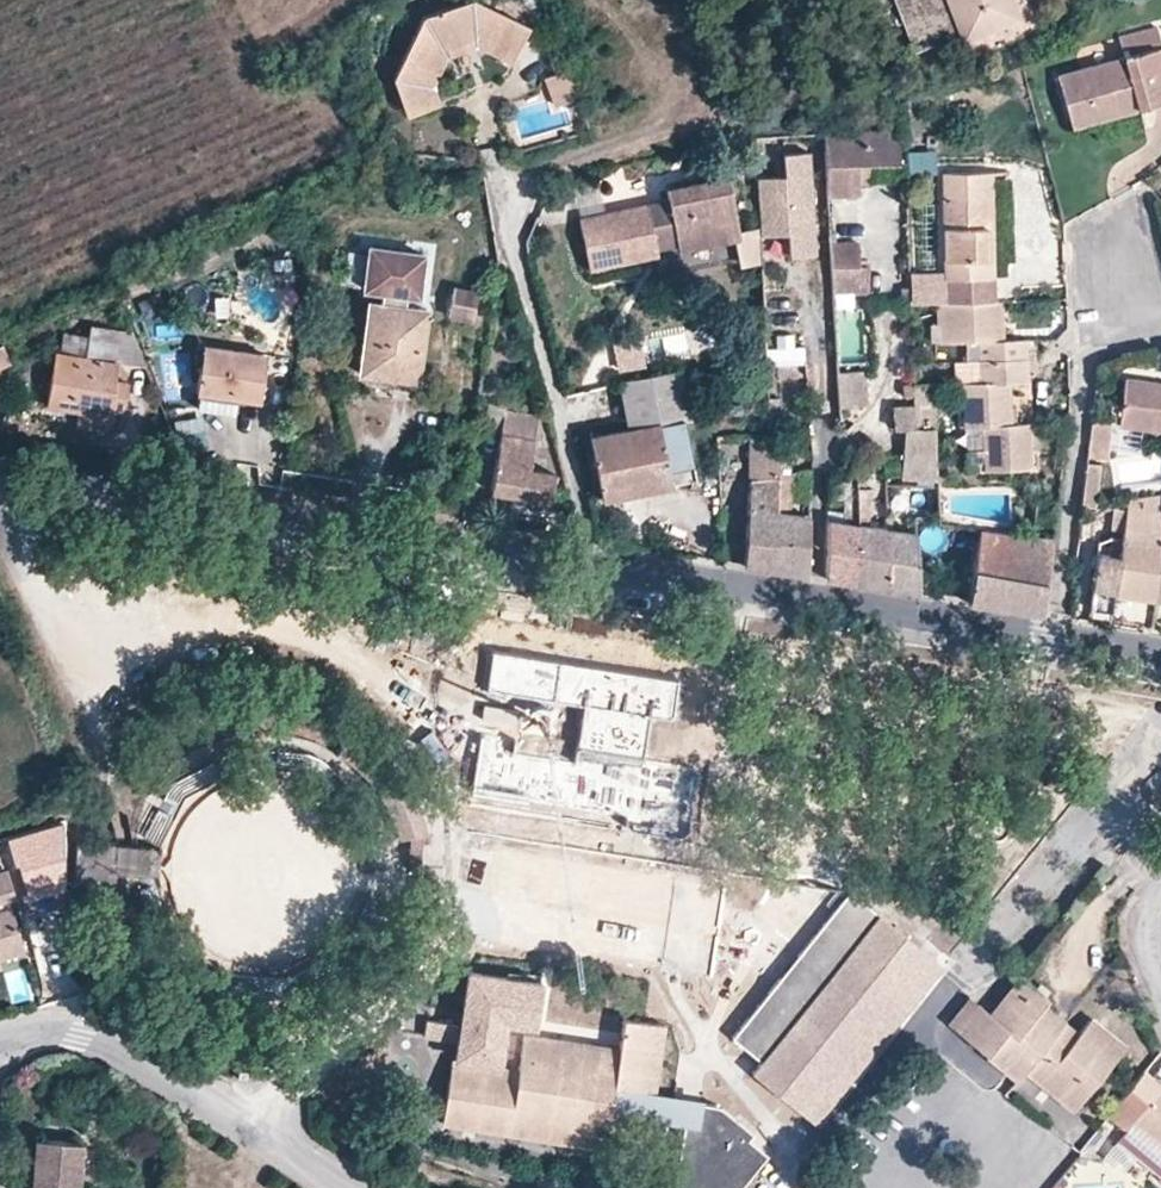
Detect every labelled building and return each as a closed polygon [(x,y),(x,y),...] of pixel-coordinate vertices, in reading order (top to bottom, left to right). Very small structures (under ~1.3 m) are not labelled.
[(1012,0),(889,0),(907,46),(953,28),(955,34),(1016,11),(1012,0)] [(475,43),(517,58),(528,24),(473,1),(418,21),(391,73),(408,112),(440,101),(430,79),(446,55),(475,43)] [(1160,95),(1160,49),(1153,23),(1112,35),(1118,53),(1055,71),(1070,122),(1160,95)] [(512,68),(517,58),(475,43),(446,55),(430,79),(440,101),(450,100),(446,77),(481,60),(512,68)] [(553,103),(577,94),(567,70),(544,79),(553,103)] [(821,141),(824,205),(855,203),(855,193),(865,192),(864,175),(900,173),(898,138),(821,141)] [(812,238),(806,141),(782,142),(783,163),(753,165),(756,218),(783,217),(784,240),(812,238)] [(663,191),(569,212),(581,263),(654,247),(650,231),(670,226),(673,243),(734,230),(720,163),(660,176),(663,191)] [(978,204),(985,203),(983,174),(934,176),(940,280),(989,278),(988,261),(981,262),(978,204)] [(988,261),(985,203),(978,204),(981,262),(988,261)] [(414,292),(417,251),(363,246),(360,288),(378,289),(378,301),(366,300),(361,371),(419,375),(423,305),(401,304),(402,291),(414,292)] [(827,253),(828,276),(856,274),(855,252),(827,253)] [(939,294),(938,272),(909,273),(910,295),(939,294)] [(856,274),(828,276),(829,301),(867,299),(866,274),(856,274)] [(990,304),(989,278),(940,280),(941,306),(990,304)] [(440,286),(438,316),(459,318),(461,288),(440,286)] [(936,306),(938,346),(959,345),(960,364),(961,385),(957,385),(959,422),(977,421),(980,468),(1031,464),(1029,418),(1010,419),(1008,377),(1027,375),(1026,358),(1025,341),(999,342),(998,324),(997,304),(990,304),(941,306),(936,306)] [(604,345),(622,429),(657,422),(680,418),(687,417),(670,331),(604,345)] [(770,334),(773,360),(794,357),(791,332),(770,334)] [(44,412),(103,421),(108,388),(111,368),(114,338),(84,334),(79,365),(51,361),(44,412)] [(127,339),(114,338),(111,368),(139,372),(127,339)] [(230,391),(255,393),(260,347),(198,340),(193,387),(230,391)] [(948,365),(949,385),(961,385),(960,364),(948,365)] [(860,373),(832,374),(834,410),(862,409),(860,373)] [(1086,458),(1105,459),(1110,426),(1160,432),(1160,384),(1129,380),(1124,409),(1112,408),(1109,421),(1092,419),(1086,458)] [(901,397),(909,397),(909,389),(909,386),(900,386),(901,397)] [(230,391),(193,387),(192,400),(228,404),(230,391)] [(108,388),(103,421),(102,433),(114,435),(121,390),(108,388)] [(909,407),(910,432),(935,431),(929,388),(909,389),(909,397),(909,407)] [(474,456),(492,459),(501,408),(483,406),(474,456)] [(898,479),(934,478),(935,431),(910,432),(909,407),(887,407),(887,429),(898,429),(898,479)] [(501,408),(492,459),(487,491),(558,504),(560,488),(544,485),(546,472),(523,468),(529,421),(513,417),(514,411),(501,408)] [(680,418),(657,422),(661,434),(684,441),(680,418)] [(807,426),(807,435),(834,434),(834,419),(807,426)] [(622,429),(587,437),(596,482),(666,468),(669,483),(692,479),(684,441),(661,434),(657,422),(622,429)] [(834,434),(807,435),(809,458),(837,452),(837,433),(834,434)] [(779,437),(766,436),(751,437),(742,566),(773,571),(777,513),(777,471),(778,464),(779,437)] [(716,438),(716,451),(725,450),(725,438),(716,438)] [(790,483),(809,484),(809,467),(790,470),(790,483)] [(596,482),(600,496),(669,483),(666,468),(596,482)] [(777,513),(790,514),(790,483),(790,470),(784,471),(777,471),(777,513)] [(845,501),(857,500),(856,481),(839,481),(829,488),(828,500),(845,501)] [(1153,598),(1160,541),(1160,492),(1121,502),(1115,558),(1110,591),(1153,598)] [(826,579),(856,584),(857,510),(857,500),(845,501),(845,522),(827,521),(826,579)] [(856,584),(885,589),(885,527),(869,525),(868,510),(857,510),(856,584)] [(807,576),(808,516),(790,514),(777,513),(773,571),(807,576)] [(917,594),(917,575),(915,524),(908,523),(907,514),(899,513),(899,528),(885,527),(885,589),(917,594)] [(1041,613),(1051,536),(1015,533),(1010,573),(971,568),(966,602),(1041,613)] [(1107,611),(1110,591),(1115,558),(1091,555),(1085,610),(1107,611)] [(917,594),(932,596),(933,577),(917,575),(917,594)] [(508,736),(477,731),(466,797),(679,832),(691,762),(645,755),(652,713),(670,716),(675,684),(497,655),(491,691),(583,706),(574,765),(505,754),(508,736)] [(363,737),(345,724),(331,748),(345,756),(361,770),(376,788),(388,806),(394,820),(395,833),(402,834),(402,875),(423,876),(422,859),(423,843),(428,842),(416,810),(406,790),(394,769),(380,753),(363,737)] [(63,823),(8,837),(24,894),(64,880),(63,823)] [(158,885),(159,850),(78,846),(77,882),(158,885)] [(15,891),(8,869),(0,871),(0,895),(15,891)] [(749,1075),(797,1114),(874,1021),(887,1032),(939,968),(847,892),(726,1038),(758,1064),(749,1075)] [(394,923),(404,926),(408,916),(409,904),(400,903),(398,915),(394,923)] [(25,948),(13,904),(0,908),(0,955),(25,948)] [(451,1041),(449,1054),(497,1062),(504,1018),(530,1022),(537,976),(463,964),(454,1020),(451,1041)] [(1042,999),(1013,976),(981,1013),(972,1005),(952,1032),(1011,1078),(1018,1070),(1066,1108),(1115,1048),(1083,1022),(1071,1035),(1061,1049),(1049,1040),(1059,1025),(1037,1007),(1042,999)] [(952,1032),(972,1005),(963,998),(942,1024),(952,1032)] [(454,1020),(424,1015),(421,1036),(451,1041),(454,1020)] [(584,1039),(521,1029),(515,1065),(497,1062),(449,1054),(439,1115),(599,1140),(605,1102),(587,1099),(590,1079),(649,1088),(660,1021),(621,1015),(617,1044),(584,1039)] [(810,1125),(887,1032),(874,1021),(797,1114),(810,1125)] [(1071,1035),(1059,1025),(1049,1040),(1061,1049),(1071,1035)] [(1131,1122),(1160,1146),(1160,1091),(1159,1089),(1155,1093),(1133,1075),(1103,1113),(1123,1131),(1131,1122)] [(760,1160),(741,1145),(746,1139),(751,1133),(719,1105),(688,1097),(673,1187),(736,1187),(760,1160)] [(1160,1160),(1160,1146),(1131,1122),(1123,1131),(1107,1151),(1126,1167),(1135,1156),(1152,1171),(1160,1160)] [(58,1183),(79,1184),(84,1135),(36,1132),(31,1181),(21,1181),(20,1187),(57,1187),(58,1183)] [(741,1145),(760,1160),(759,1149),(746,1139),(741,1145)]
